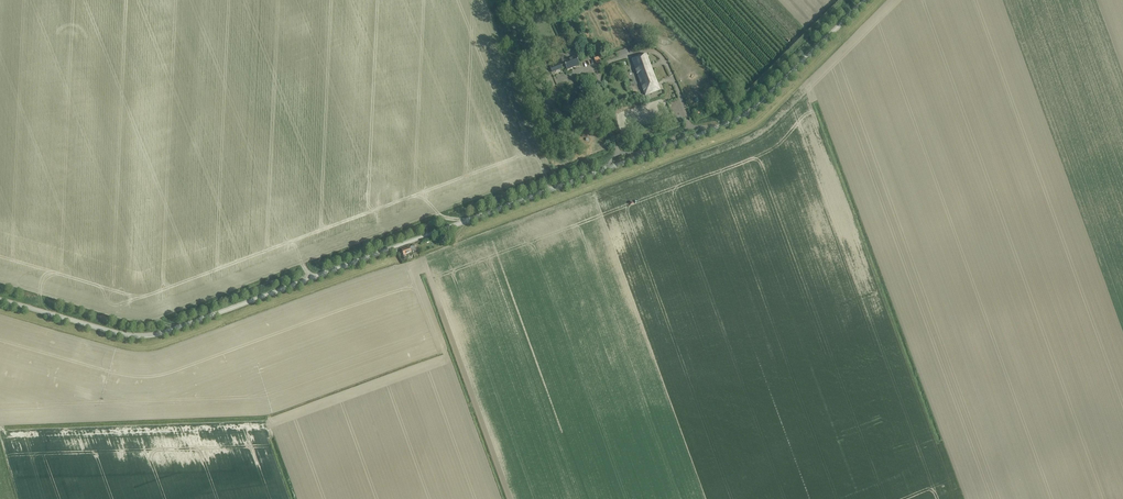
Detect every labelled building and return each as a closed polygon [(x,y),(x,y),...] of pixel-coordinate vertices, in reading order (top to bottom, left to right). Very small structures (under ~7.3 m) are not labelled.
[(645,96),(659,91),(646,55),(632,60),(645,96)] [(565,65),(567,71),(580,66),(576,57),(564,62),(563,59),(559,60),(561,66),(565,65)] [(404,255),(417,250),(415,246),(401,251),(402,252),(400,253),(401,255),(402,254),(403,257),(405,256),(404,255)]
